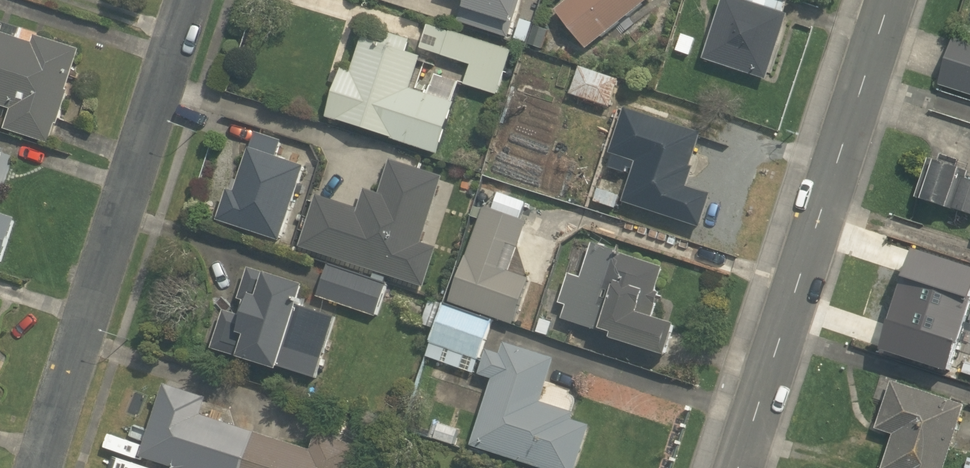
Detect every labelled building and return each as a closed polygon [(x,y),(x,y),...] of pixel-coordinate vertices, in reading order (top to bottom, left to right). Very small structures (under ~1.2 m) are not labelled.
[(522,0),(468,0),(461,22),(509,39),(522,0)] [(653,0),(571,0),(557,10),(587,50),(653,0)] [(703,63),(770,83),(790,15),(784,13),(788,0),(722,0),(703,63)] [(12,110),(5,130),(48,144),(54,124),(58,125),(68,93),(65,92),(79,50),(35,36),(33,43),(3,34),(6,26),(0,24),(0,106),(12,110)] [(440,156),(457,103),(452,102),(458,82),(435,75),(429,96),(412,90),(421,59),(406,55),(411,40),(387,33),(384,46),(365,40),(354,73),(343,70),(328,121),(440,156)] [(689,57),(695,39),(682,34),(676,53),(689,57)] [(953,35),(937,85),(969,96),(969,41),(953,35)] [(466,86),(498,96),(511,57),(449,38),(443,57),(472,66),(466,86)] [(560,56),(563,46),(547,40),(543,50),(560,56)] [(571,96),(610,109),(619,81),(581,69),(571,96)] [(624,204),(702,229),(713,196),(689,188),(695,169),(692,167),(702,136),(626,111),(608,169),(633,177),(624,204)] [(219,222),(282,243),(307,168),(251,150),(237,193),(230,191),(219,222)] [(960,162),(943,157),(941,164),(927,160),(916,198),(969,214),(969,180),(966,178),(968,171),(958,169),(960,162)] [(1,267),(17,220),(0,214),(0,267),(1,267)] [(380,247),(356,238),(350,257),(374,265),(380,247)] [(564,321),(669,355),(678,326),(654,319),(662,294),(655,292),(663,268),(594,246),(583,280),(570,276),(561,305),(569,307),(564,321)] [(452,302),(515,323),(530,279),(467,258),(452,302)] [(283,369),(318,380),(337,317),(302,307),(309,286),(250,268),(240,302),(253,306),(250,318),(227,311),(215,350),(282,371),(283,369)] [(320,298),(377,317),(387,287),(330,268),(320,298)] [(960,366),(969,335),(969,294),(935,283),(913,350),(960,366)] [(479,359),(492,322),(444,305),(431,341),(479,359)] [(534,467),(579,467),(593,428),(573,421),(575,416),(540,403),(554,361),(506,344),(502,355),(489,351),(481,376),(495,381),(472,446),(534,467)] [(966,407),(892,383),(877,430),(895,436),(885,467),(946,467),(966,407)] [(168,467),(354,467),(360,448),(318,435),(313,450),(204,415),(209,399),(166,385),(142,460),(168,467)]
